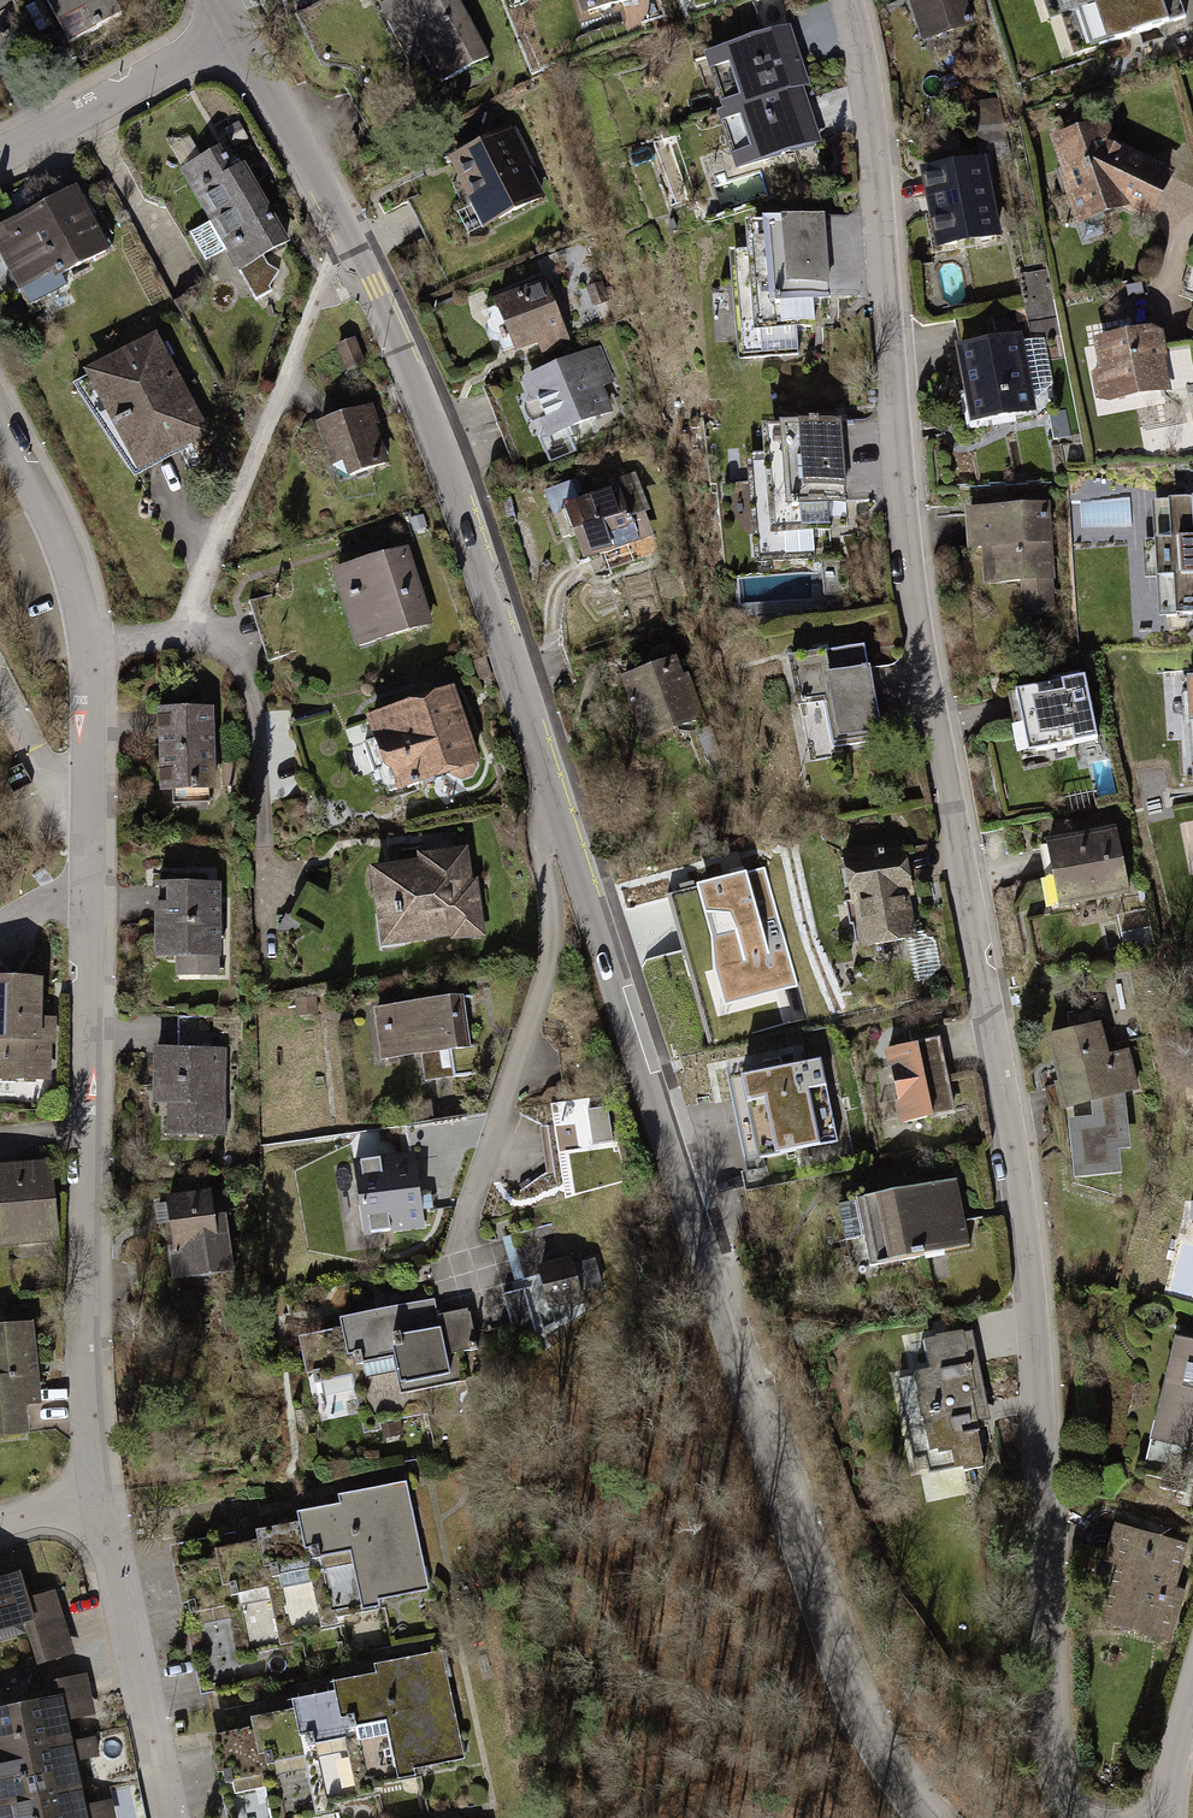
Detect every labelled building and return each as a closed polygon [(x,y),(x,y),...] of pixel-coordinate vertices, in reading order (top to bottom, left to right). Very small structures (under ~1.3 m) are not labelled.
[(46,56),(121,15),(113,0),(23,0),(17,3),(46,56)] [(380,6),(396,36),(411,28),(441,83),(487,58),(456,0),(391,0),(380,6)] [(584,14),(629,0),(580,0),(584,14)] [(934,36),(971,24),(963,0),(922,0),(934,36)] [(1060,16),(1068,14),(1081,51),(1107,43),(1094,5),(1081,9),(1077,0),(1055,0),(1060,16)] [(1081,9),(1094,5),(1107,43),(1168,23),(1161,0),(1077,0),(1081,9)] [(1168,23),(1188,17),(1182,0),(1161,0),(1168,23)] [(804,85),(786,31),(715,54),(725,87),(720,89),(727,111),(798,88),(804,85)] [(727,111),(721,113),(729,136),(735,134),(746,167),(816,144),(798,88),(727,111)] [(998,105),(975,109),(978,129),(995,126),(1003,124),(998,105)] [(239,123),(226,131),(232,143),(246,136),(239,123)] [(1068,184),(1080,218),(1129,201),(1149,212),(1166,174),(1109,146),(1102,128),(1060,143),(1074,182),(1068,184)] [(506,132),(454,159),(487,224),(539,198),(517,154),(525,150),(515,131),(507,135),(506,132)] [(174,146),(180,163),(199,157),(193,140),(174,146)] [(213,218),(257,192),(243,168),(231,175),(225,163),(228,162),(225,158),(222,159),(218,152),(185,171),(213,218)] [(981,162),(925,172),(940,246),(996,235),(981,162)] [(86,184),(24,218),(56,276),(61,274),(112,246),(107,236),(113,233),(86,184)] [(244,266),(239,269),(256,301),(272,291),(270,288),(278,272),(267,265),(262,256),(285,242),(257,192),(213,218),(214,220),(190,234),(206,260),(229,247),(230,250),(234,249),(244,266)] [(61,274),(56,276),(24,218),(0,230),(0,248),(31,304),(66,285),(61,274)] [(822,219),(771,223),(773,249),(777,302),(811,299),(829,298),(822,219)] [(777,302),(773,249),(755,250),(757,276),(761,330),(795,327),(813,325),(811,299),(777,302)] [(1019,274),(1024,305),(1052,300),(1047,269),(1019,274)] [(761,330),(757,276),(739,278),(742,313),(736,313),(740,358),(797,353),(795,327),(761,330)] [(607,301),(602,283),(589,287),(595,305),(607,301)] [(542,285),(498,304),(504,319),(492,324),(504,351),(515,346),(516,349),(561,330),(542,285)] [(1052,300),(1024,305),(1031,339),(1058,334),(1052,300)] [(1019,306),(954,319),(974,422),(1030,412),(1016,337),(1025,336),(1019,306)] [(1119,328),(1115,334),(1116,340),(1100,343),(1110,397),(1163,387),(1159,361),(1164,358),(1165,351),(1161,346),(1156,345),(1153,333),(1136,336),(1135,331),(1128,326),(1119,328)] [(363,364),(353,340),(338,347),(348,371),(363,364)] [(152,342),(75,385),(130,468),(199,431),(179,393),(184,390),(170,363),(165,366),(152,342)] [(563,364),(529,378),(552,434),(608,412),(597,385),(610,380),(601,357),(566,371),(563,364)] [(365,409),(320,425),(333,464),(345,460),(351,476),(384,464),(365,409)] [(1066,409),(1048,412),(1053,439),(1071,436),(1066,409)] [(846,502),(839,422),(788,426),(790,452),(794,506),(828,503),(846,502)] [(794,506),(790,452),(773,454),(779,533),(812,531),(829,529),(828,503),(794,506)] [(779,533),(773,454),(754,455),(759,517),(753,517),(756,562),(814,557),(812,531),(779,533)] [(616,491),(567,509),(584,555),(604,548),(611,568),(658,551),(651,530),(632,537),(616,491)] [(1192,498),(1175,499),(1178,538),(1167,539),(1170,577),(1181,576),(1183,615),(1192,614),(1192,575),(1185,576),(1183,537),(1192,537),(1192,518),(1192,498)] [(1178,538),(1175,499),(1159,500),(1161,539),(1154,539),(1156,578),(1163,577),(1166,616),(1183,615),(1181,576),(1170,577),(1167,539),(1178,538)] [(1045,506),(969,511),(972,548),(984,547),(986,582),(1050,578),(1045,506)] [(1183,537),(1185,576),(1192,575),(1192,537),(1183,537)] [(405,548),(383,555),(384,557),(336,573),(345,599),(359,594),(374,640),(429,623),(405,548)] [(821,562),(822,571),(823,585),(823,595),(844,594),(841,561),(821,562)] [(863,646),(790,659),(799,705),(824,700),(833,747),(880,738),(878,727),(888,725),(885,709),(875,710),(863,646)] [(491,676),(485,658),(475,661),(481,679),(491,676)] [(672,663),(625,681),(647,737),(698,718),(684,680),(678,682),(672,663)] [(1083,679),(1010,694),(1017,725),(1023,723),(1029,752),(1096,739),(1083,679)] [(450,692),(366,720),(367,723),(373,721),(379,738),(364,743),(374,772),(382,769),(390,791),(407,785),(409,787),(419,784),(418,781),(451,770),(452,774),(461,778),(471,775),(476,766),(450,692)] [(211,709),(161,711),(163,786),(189,785),(189,789),(213,788),(211,709)] [(1114,832),(1042,847),(1048,877),(1054,876),(1060,905),(1126,891),(1114,832)] [(902,847),(844,857),(853,901),(858,900),(867,945),(911,937),(903,892),(911,891),(902,847)] [(442,863),(376,872),(382,915),(399,913),(403,939),(455,932),(456,935),(480,932),(473,884),(467,885),(463,852),(441,855),(442,863)] [(796,980),(764,867),(702,885),(734,998),(796,980)] [(216,885),(158,885),(159,956),(178,956),(178,974),(203,974),(203,976),(217,975),(216,885)] [(940,967),(938,940),(915,942),(916,969),(940,967)] [(34,977),(34,973),(0,972),(0,1080),(55,1081),(56,1044),(60,1044),(61,1020),(45,1019),(46,977),(34,977)] [(460,996),(377,1008),(384,1056),(421,1051),(425,1080),(453,1076),(453,1077),(477,1073),(473,1045),(467,1046),(460,996)] [(315,999),(296,1000),(297,1015),(316,1014),(315,999)] [(1097,1025),(1050,1036),(1063,1084),(1075,1080),(1081,1102),(1096,1098),(1098,1121),(1074,1125),(1079,1172),(1115,1167),(1113,1143),(1123,1143),(1118,1091),(1135,1088),(1125,1051),(1106,1056),(1097,1025)] [(937,1041),(889,1051),(903,1122),(951,1112),(937,1041)] [(222,1051),(157,1050),(156,1083),(171,1083),(170,1133),(221,1133),(222,1051)] [(820,1059),(741,1076),(758,1158),(838,1142),(820,1059)] [(594,1139),(612,1137),(607,1107),(604,1107),(603,1097),(592,1099),(593,1109),(590,1109),(594,1139)] [(429,1102),(419,1103),(421,1118),(430,1117),(429,1102)] [(413,1154),(355,1162),(365,1233),(423,1225),(421,1210),(433,1208),(431,1194),(419,1196),(413,1154)] [(0,1173),(0,1220),(4,1221),(6,1239),(46,1236),(40,1170),(0,1173)] [(950,1180),(863,1197),(863,1200),(838,1205),(845,1240),(872,1235),(878,1264),(969,1246),(964,1220),(958,1221),(950,1180)] [(225,1193),(168,1201),(169,1204),(158,1205),(161,1223),(171,1221),(175,1247),(170,1248),(175,1279),(232,1271),(226,1232),(214,1234),(212,1218),(228,1215),(225,1193)] [(543,1282),(503,1295),(516,1341),(538,1335),(567,1316),(563,1300),(581,1295),(580,1291),(601,1285),(593,1259),(572,1265),(571,1262),(564,1264),(551,1222),(510,1235),(524,1279),(541,1273),(543,1282)] [(389,1310),(391,1318),(405,1315),(421,1390),(465,1381),(459,1353),(476,1350),(468,1313),(437,1319),(433,1300),(389,1310)] [(405,1315),(391,1318),(347,1327),(349,1335),(307,1345),(314,1384),(320,1383),(323,1395),(349,1389),(353,1383),(349,1365),(356,1364),(369,1426),(427,1414),(421,1390),(405,1315)] [(0,1327),(0,1433),(22,1431),(19,1404),(36,1402),(33,1373),(28,1373),(25,1347),(33,1347),(30,1324),(0,1327)] [(963,1330),(935,1335),(936,1338),(926,1340),(932,1368),(915,1371),(915,1374),(899,1377),(911,1436),(928,1432),(931,1450),(948,1446),(949,1451),(953,1450),(956,1467),(962,1466),(963,1470),(982,1467),(975,1432),(979,1431),(973,1403),(977,1403),(963,1330)] [(1184,1337),(1159,1440),(1150,1437),(1142,1472),(1163,1477),(1175,1427),(1192,1432),(1192,1339),(1184,1337)] [(390,1495),(362,1500),(383,1599),(426,1590),(409,1509),(411,1508),(405,1482),(388,1485),(390,1495)] [(348,1512),(321,1518),(342,1616),(384,1608),(383,1599),(362,1500),(347,1504),(348,1512)] [(307,1530),(280,1536),(301,1634),(344,1626),(342,1616),(321,1518),(305,1521),(307,1530)] [(1116,1593),(1107,1622),(1166,1639),(1179,1592),(1169,1589),(1182,1546),(1121,1528),(1111,1561),(1137,1569),(1129,1597),(1116,1593)] [(219,1535),(223,1557),(239,1554),(234,1532),(219,1535)] [(239,1554),(223,1557),(243,1655),(302,1643),(301,1634),(280,1536),(264,1539),(266,1548),(239,1554)] [(26,1571),(0,1579),(0,1644),(32,1634),(41,1664),(79,1653),(60,1590),(34,1598),(26,1571)] [(425,1664),(398,1669),(418,1767),(462,1758),(445,1678),(447,1678),(441,1650),(423,1653),(425,1664)] [(384,1682),(357,1687),(377,1785),(420,1777),(418,1767),(398,1669),(382,1672),(384,1682)] [(343,1699),(316,1704),(336,1804),(379,1795),(377,1785),(357,1687),(342,1690),(343,1699)] [(67,1695),(0,1708),(0,1752),(75,1736),(67,1695)] [(258,1727),(278,1817),(314,1817),(338,1813),(336,1804),(316,1704),(299,1708),(301,1717),(258,1727)] [(0,1752),(0,1801),(0,1803),(86,1785),(75,1736),(0,1752)] [(3,1817),(93,1817),(86,1785),(0,1803),(3,1817)]
